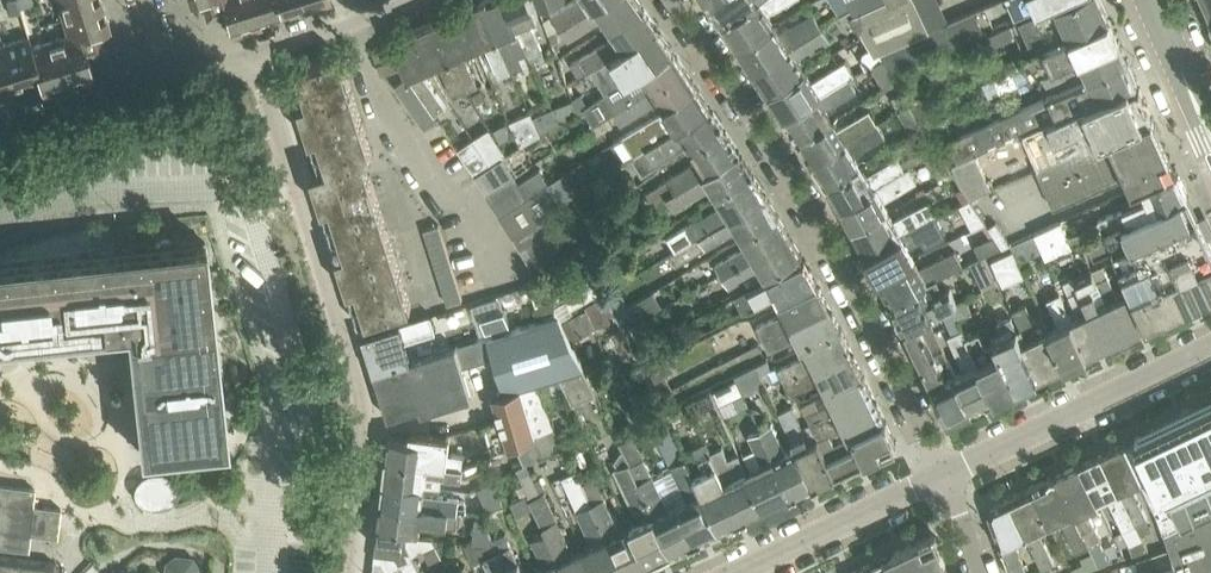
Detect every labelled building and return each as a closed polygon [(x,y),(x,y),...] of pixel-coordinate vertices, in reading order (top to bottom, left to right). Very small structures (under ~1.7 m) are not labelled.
[(9,14),(21,10),(20,8),(18,0),(5,0),(9,14)] [(59,7),(68,35),(81,31),(105,47),(99,26),(109,23),(102,0),(84,0),(59,7)] [(207,16),(219,0),(202,0),(207,16)] [(207,16),(224,10),(230,29),(255,21),(248,0),(219,0),(207,16)] [(255,21),(280,13),(276,0),(248,0),(255,21)] [(306,6),(304,0),(276,0),(280,13),(306,6)] [(482,0),(478,0),(458,9),(474,46),(476,45),(485,41),(501,74),(513,69),(482,0)] [(513,69),(524,64),(520,55),(528,51),(518,27),(506,0),(482,0),(513,69)] [(518,27),(528,51),(531,57),(538,54),(540,58),(545,56),(529,19),(538,15),(532,0),(506,0),(518,27)] [(543,8),(561,0),(539,0),(543,8)] [(550,33),(553,43),(567,35),(569,37),(604,16),(609,24),(611,27),(644,7),(642,4),(639,0),(602,0),(562,25),(550,33)] [(554,13),(562,25),(602,0),(576,0),(554,13)] [(711,3),(722,20),(755,0),(716,0),(711,3)] [(722,20),(723,21),(739,44),(776,20),(770,11),(790,0),(755,0),(722,20)] [(838,11),(848,5),(845,0),(831,0),(838,11)] [(848,5),(853,13),(874,4),(872,0),(845,0),(848,5)] [(873,44),(878,52),(928,30),(915,0),(883,0),(874,4),(853,13),(873,44)] [(1053,0),(1007,0),(1015,17),(1053,0)] [(1035,51),(1110,19),(1102,0),(1066,0),(1022,20),(1035,51)] [(848,5),(838,11),(843,19),(853,13),(848,5)] [(617,35),(573,62),(581,75),(591,68),(658,27),(644,7),(611,27),(617,35)] [(978,8),(928,30),(878,52),(880,55),(885,64),(890,72),(987,29),(978,8)] [(474,46),(458,9),(434,19),(467,89),(479,84),(464,50),(472,47),(474,46)] [(739,44),(754,67),(822,22),(814,10),(783,31),(776,20),(739,44)] [(434,19),(414,28),(430,65),(439,62),(454,95),(467,89),(434,19)] [(1026,65),(982,84),(988,98),(1045,73),(1119,40),(1110,19),(1035,51),(1022,57),(1026,65)] [(831,35),(822,22),(754,67),(767,88),(770,91),(806,67),(804,64),(799,56),(831,35)] [(988,35),(993,48),(1017,38),(1011,24),(989,34),(988,35)] [(672,48),(658,27),(591,68),(605,89),(672,48)] [(421,69),(430,65),(414,28),(392,38),(408,75),(422,95),(434,113),(446,105),(421,69)] [(56,39),(68,79),(93,71),(87,52),(105,47),(81,31),(68,35),(56,39)] [(25,37),(38,76),(42,87),(68,79),(56,39),(32,46),(29,36),(25,37)] [(1,44),(13,84),(38,76),(25,37),(1,44)] [(1119,40),(1045,73),(1052,88),(1087,73),(1089,78),(1128,61),(1119,40)] [(13,84),(1,44),(0,45),(0,88),(13,84)] [(863,60),(865,64),(880,55),(878,52),(873,44),(865,49),(863,60)] [(375,49),(378,58),(390,54),(387,46),(375,49)] [(615,109),(684,66),(675,51),(672,48),(605,89),(589,99),(582,104),(593,122),(615,109)] [(342,54),(289,71),(304,120),(357,104),(342,54)] [(880,55),(870,62),(875,71),(885,64),(880,55)] [(399,66),(396,57),(378,62),(381,72),(399,66)] [(770,91),(785,114),(849,75),(855,71),(847,58),(814,79),(806,67),(770,91)] [(1089,78),(950,140),(960,160),(963,158),(976,153),(1137,80),(1128,61),(1089,78)] [(684,66),(615,109),(622,120),(660,97),(665,105),(697,85),(684,66)] [(395,84),(410,105),(422,95),(408,75),(395,84)] [(858,89),(849,75),(785,114),(798,136),(799,138),(833,118),(832,116),(827,108),(858,89)] [(1137,80),(1023,131),(1039,166),(1153,115),(1137,80)] [(667,109),(614,142),(626,159),(629,157),(710,105),(699,88),(697,85),(665,105),(667,109)] [(581,87),(572,93),(573,95),(578,106),(582,104),(589,99),(581,87)] [(481,88),(471,92),(476,103),(485,98),(481,88)] [(899,109),(909,102),(901,90),(891,96),(899,109)] [(437,119),(434,113),(422,95),(410,105),(425,127),(437,119)] [(909,102),(924,126),(936,121),(920,96),(909,102)] [(562,99),(551,104),(557,119),(568,113),(562,99)] [(924,126),(909,102),(899,109),(913,133),(924,126)] [(357,104),(305,120),(320,170),(312,172),(313,175),(317,189),(328,222),(380,206),(370,172),(365,158),(365,157),(373,155),(357,104)] [(710,105),(629,157),(641,175),(690,144),(693,149),(725,128),(724,126),(710,105)] [(543,108),(532,112),(540,130),(550,124),(543,108)] [(531,109),(510,118),(523,141),(540,130),(532,112),(531,109)] [(800,140),(814,161),(877,122),(870,110),(839,128),(834,120),(833,118),(799,138),(800,140)] [(1054,207),(1127,174),(1134,189),(1177,170),(1153,115),(1039,166),(1036,167),(1054,207)] [(885,135),(877,122),(814,161),(827,184),(861,163),(860,161),(855,153),(885,135)] [(827,184),(841,207),(908,166),(929,153),(938,148),(924,126),(913,133),(920,146),(899,158),(898,156),(868,173),(862,165),(861,163),(827,184)] [(699,158),(643,192),(651,204),(739,150),(726,130),(725,128),(693,149),(699,158)] [(496,134),(479,145),(489,162),(503,153),(507,151),(496,134)] [(474,172),(489,162),(474,137),(458,147),(474,172)] [(954,172),(938,148),(929,153),(944,178),(954,172)] [(739,150),(651,204),(659,217),(713,184),(717,192),(752,171),(743,155),(739,150)] [(489,162),(474,172),(487,192),(516,174),(503,153),(489,162)] [(976,153),(963,158),(968,171),(981,165),(976,153)] [(960,160),(949,165),(959,181),(971,176),(968,171),(963,158),(960,160)] [(916,180),(908,166),(841,207),(854,230),(890,207),(889,205),(885,198),(916,180)] [(516,174),(487,192),(500,213),(551,180),(542,167),(520,181),(516,174)] [(984,170),(975,174),(983,191),(991,187),(984,170)] [(724,202),(668,237),(676,250),(766,194),(754,174),(752,171),(717,192),(719,195),(724,202)] [(1100,217),(1105,228),(1125,219),(1126,221),(1188,194),(1179,173),(1119,199),(1123,207),(1100,217)] [(971,176),(959,181),(969,197),(983,191),(975,174),(971,176)] [(551,180),(500,213),(512,233),(555,205),(564,200),(551,180)] [(962,186),(956,189),(961,200),(969,196),(962,186)] [(743,235),(778,214),(766,194),(671,252),(678,263),(708,245),(738,227),(743,235)] [(1115,253),(1198,217),(1188,194),(1126,221),(1125,219),(1105,228),(1106,230),(1087,238),(1095,255),(1113,247),(1115,253)] [(854,230),(866,252),(934,214),(927,202),(896,219),(891,209),(890,207),(854,230)] [(555,205),(512,233),(525,255),(555,236),(551,228),(565,220),(555,205)] [(380,206),(328,222),(343,272),(396,256),(380,206)] [(978,210),(966,217),(971,227),(980,222),(984,220),(978,210)] [(748,244),(716,263),(722,274),(791,234),(778,214),(743,235),(748,244)] [(934,214),(866,252),(879,275),(916,255),(911,245),(922,240),(925,246),(946,235),(934,214)] [(1115,253),(1113,254),(1123,276),(1139,269),(1208,239),(1198,217),(1115,253)] [(995,219),(987,224),(994,236),(1001,246),(1010,243),(995,219)] [(1060,220),(1034,232),(1046,256),(1072,244),(1060,220)] [(424,228),(432,253),(447,248),(439,223),(424,228)] [(791,234),(722,274),(728,284),(745,275),(749,283),(802,254),(791,234)] [(525,255),(537,275),(560,261),(553,249),(561,244),(555,236),(525,255)] [(990,237),(977,243),(982,255),(983,254),(1001,246),(994,236),(990,237)] [(1023,237),(1010,243),(1013,248),(1014,248),(1015,251),(1020,260),(1031,255),(1023,237)] [(1123,276),(1133,295),(1181,274),(1182,276),(1210,263),(1210,246),(1208,239),(1139,269),(1123,276)] [(0,263),(0,340),(127,326),(141,452),(227,443),(205,241),(0,263)] [(432,253),(440,278),(455,273),(447,248),(432,253)] [(992,257),(991,258),(996,270),(997,270),(1020,260),(1015,251),(1014,248),(1013,248),(992,257)] [(879,275),(890,298),(938,276),(962,264),(954,249),(921,266),(916,255),(879,275)] [(396,256),(343,272),(359,322),(412,305),(396,256)] [(805,258),(734,295),(741,307),(775,289),(781,300),(817,281),(805,259),(806,259),(805,258)] [(1182,276),(1181,274),(1133,295),(1147,325),(1193,304),(1193,303),(1210,295),(1210,263),(1182,276)] [(1102,265),(1092,269),(1108,302),(1124,336),(1143,327),(1127,294),(1118,298),(1106,273),(1102,265)] [(990,268),(976,275),(983,289),(997,282),(990,268)] [(448,303),(463,299),(455,273),(440,278),(448,303)] [(1084,273),(1075,277),(1105,345),(1124,336),(1108,302),(1100,306),(1084,273)] [(938,276),(890,298),(905,327),(951,304),(957,300),(950,287),(944,290),(938,276)] [(1079,315),(1072,318),(1088,353),(1105,345),(1075,277),(1064,282),(1079,315)] [(787,311),(757,325),(764,339),(830,306),(817,281),(781,300),(787,311)] [(543,282),(529,285),(534,307),(532,310),(536,322),(554,316),(548,303),(543,282)] [(619,285),(604,294),(613,313),(622,308),(628,304),(619,285)] [(998,287),(982,294),(988,306),(1003,299),(998,287)] [(561,289),(549,297),(563,319),(575,312),(571,306),(561,289)] [(604,294),(579,309),(582,314),(588,325),(605,317),(613,313),(604,294)] [(1050,328),(1065,364),(1088,353),(1072,318),(1061,294),(1048,299),(1060,323),(1050,328)] [(965,297),(957,300),(951,304),(957,317),(971,310),(965,297)] [(1026,304),(1013,310),(1027,339),(1024,340),(1041,375),(1044,374),(1065,364),(1050,328),(1043,313),(1033,318),(1026,304)] [(625,314),(632,327),(648,318),(641,305),(625,314)] [(830,306),(764,339),(769,349),(799,335),(804,345),(806,344),(842,328),(842,327),(830,306)] [(503,307),(480,314),(485,330),(485,331),(491,329),(493,335),(510,330),(503,307)] [(431,314),(363,335),(375,372),(411,361),(404,340),(436,330),(431,314)] [(582,314),(559,325),(568,343),(591,332),(588,325),(582,314)] [(411,361),(375,372),(388,417),(420,407),(421,413),(472,397),(462,365),(483,359),(480,350),(492,346),(506,390),(521,386),(535,381),(555,375),(580,367),(570,347),(559,325),(557,320),(554,316),(536,322),(510,330),(493,335),(411,361)] [(1010,347),(1001,352),(1017,387),(1041,375),(1024,340),(1023,341),(1011,316),(998,322),(1010,347)] [(640,341),(656,333),(648,318),(632,327),(640,341)] [(930,320),(906,331),(948,419),(970,409),(954,373),(930,320)] [(620,327),(614,330),(619,341),(625,338),(620,327)] [(788,380),(852,349),(842,328),(806,344),(810,353),(781,367),(788,380)] [(962,329),(948,335),(964,368),(954,373),(970,409),(994,397),(966,337),(962,329)] [(994,397),(1017,387),(1001,352),(995,339),(986,343),(979,330),(966,337),(994,397)] [(648,342),(632,350),(638,363),(655,355),(648,342)] [(826,388),(862,371),(852,349),(788,380),(793,392),(822,378),(826,388)] [(668,353),(640,368),(654,395),(671,387),(663,372),(674,366),(668,354),(668,353)] [(767,360),(755,365),(759,375),(771,369),(767,360)] [(759,375),(755,365),(754,364),(731,375),(734,380),(737,386),(759,375)] [(580,367),(555,375),(564,392),(570,404),(593,393),(580,367)] [(820,406),(807,412),(811,420),(813,425),(875,396),(864,374),(862,371),(826,388),(828,392),(832,400),(820,406)] [(555,375),(535,381),(542,399),(564,392),(555,375)] [(737,386),(734,380),(714,390),(720,403),(741,393),(737,386)] [(506,390),(494,394),(501,418),(509,447),(530,436),(535,433),(552,425),(542,399),(535,381),(521,386),(506,390)] [(678,401),(671,387),(654,395),(660,409),(678,401)] [(711,392),(696,398),(702,410),(716,404),(711,392)] [(875,396),(813,425),(824,448),(835,442),(830,432),(844,426),(849,436),(886,419),(875,396)] [(1165,535),(1210,512),(1210,400),(1125,441),(1143,480),(1151,498),(1162,527),(1165,535)] [(791,406),(779,412),(796,447),(813,484),(836,473),(824,448),(813,425),(811,420),(800,425),(791,406)] [(664,416),(650,422),(672,467),(661,472),(694,540),(719,529),(692,473),(664,416)] [(861,461),(898,444),(886,419),(849,436),(861,461)] [(770,424),(759,430),(791,494),(813,484),(796,447),(784,453),(770,424)] [(562,446),(552,425),(530,436),(540,456),(562,446)] [(763,508),(769,505),(791,494),(759,430),(748,435),(762,464),(752,469),(748,470),(740,453),(737,454),(763,508)] [(390,435),(387,458),(387,459),(463,468),(464,454),(448,452),(450,436),(446,436),(410,431),(409,438),(390,435)] [(631,436),(617,443),(621,451),(670,552),(694,540),(661,472),(651,477),(631,436)] [(824,448),(836,473),(861,461),(849,436),(835,442),(824,448)] [(1125,441),(1103,452),(1137,523),(1148,518),(1134,485),(1143,480),(1125,441)] [(692,473),(719,529),(741,518),(709,453),(704,442),(693,448),(698,458),(703,468),(692,473)] [(721,447),(709,453),(741,518),(763,508),(737,454),(727,459),(721,447)] [(629,527),(647,563),(650,561),(670,552),(621,451),(620,451),(614,462),(616,466),(612,467),(638,522),(629,527)] [(1084,461),(1080,462),(1098,501),(1109,496),(1131,540),(1143,534),(1137,523),(1103,452),(1093,456),(1084,461)] [(387,459),(384,478),(424,484),(440,487),(441,478),(461,480),(463,468),(387,459)] [(1086,507),(1098,501),(1080,462),(1056,474),(1056,473),(1054,474),(1089,544),(1092,550),(1099,564),(1109,561),(1099,539),(1101,538),(1086,507)] [(523,464),(514,469),(527,495),(529,500),(542,494),(527,463),(523,464)] [(590,504),(580,483),(574,470),(563,475),(579,509),(590,504)] [(1030,486),(1049,524),(1062,518),(1077,549),(1089,544),(1054,474),(1048,477),(1030,486)] [(140,479),(141,493),(172,489),(171,475),(140,479)] [(647,563),(629,527),(622,530),(596,475),(580,483),(590,504),(624,572),(625,572),(647,563)] [(384,478),(381,501),(457,512),(469,513),(466,502),(458,501),(459,500),(423,495),(424,484),(384,478)] [(27,548),(29,532),(57,535),(60,507),(33,504),(34,488),(0,484),(0,545),(27,548)] [(1008,496),(1027,535),(1042,566),(1046,572),(1054,572),(1050,564),(1055,562),(1039,529),(1049,524),(1030,486),(1015,493),(1008,496)] [(559,520),(546,492),(542,494),(529,500),(533,509),(535,513),(543,528),(559,520)] [(533,509),(529,500),(527,495),(512,502),(518,516),(533,509)] [(1042,566),(1028,571),(1015,540),(1027,535),(1008,496),(1003,499),(993,504),(992,504),(989,511),(990,511),(1012,572),(1046,572),(1043,567),(1042,566)] [(418,536),(420,520),(456,524),(457,512),(381,501),(379,525),(380,525),(379,531),(378,530),(378,531),(407,535),(418,536)] [(578,510),(593,543),(586,547),(582,549),(593,572),(624,572),(590,504),(579,509),(578,510)] [(1165,535),(1168,545),(1178,572),(1210,572),(1210,512),(1165,535)] [(473,543),(495,546),(492,538),(481,515),(477,515),(473,543)] [(543,528),(545,532),(565,572),(593,572),(582,549),(574,552),(559,520),(543,528)] [(410,551),(406,543),(407,535),(378,531),(376,547),(410,551)] [(915,572),(917,572),(948,563),(936,531),(902,547),(915,572)] [(492,538),(495,546),(509,572),(524,572),(505,532),(492,538)] [(534,537),(546,564),(534,570),(535,572),(565,572),(545,532),(534,537)] [(1128,542),(1133,552),(1149,547),(1143,534),(1128,542)] [(434,543),(431,538),(418,536),(407,535),(406,543),(410,551),(411,555),(434,543)] [(495,546),(473,543),(469,542),(466,544),(473,560),(482,556),(490,572),(509,572),(495,546)] [(1135,557),(1140,572),(1178,572),(1168,545),(1135,557)] [(414,559),(411,555),(410,551),(376,547),(374,560),(381,560),(387,572),(414,559)] [(902,547),(871,562),(877,572),(915,572),(902,547)] [(1092,550),(1080,556),(1082,560),(1086,569),(1099,564),(1092,550)] [(54,561),(0,554),(0,572),(52,572),(54,561)] [(165,561),(164,572),(198,572),(199,565),(192,556),(175,554),(165,561)] [(443,558),(450,572),(451,572),(470,572),(464,561),(462,562),(460,558),(451,555),(443,558)] [(373,572),(387,572),(381,560),(374,560),(373,572)] [(871,562),(847,572),(877,572),(871,562)] [(948,563),(917,572),(951,572),(948,563)]
